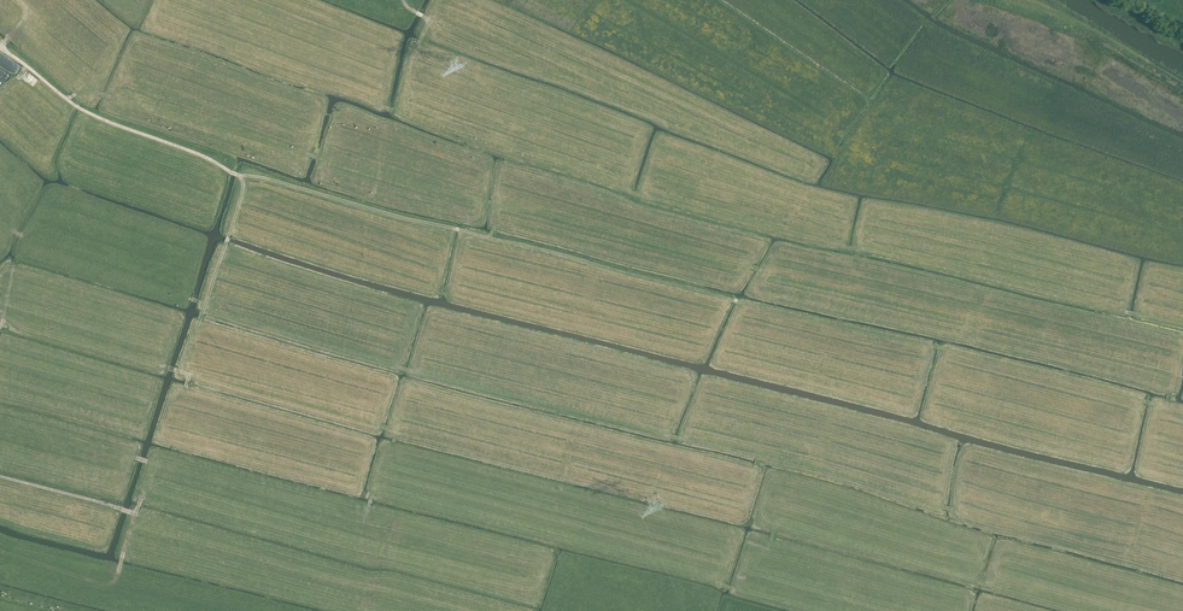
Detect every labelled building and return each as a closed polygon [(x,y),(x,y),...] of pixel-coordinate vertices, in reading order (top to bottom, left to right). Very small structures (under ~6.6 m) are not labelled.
[(11,74),(16,67),(0,55),(0,67),(11,74)]
